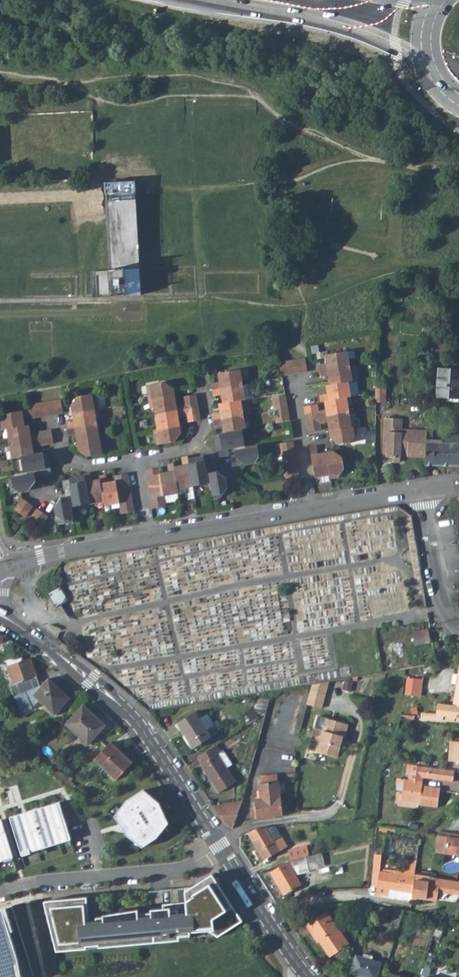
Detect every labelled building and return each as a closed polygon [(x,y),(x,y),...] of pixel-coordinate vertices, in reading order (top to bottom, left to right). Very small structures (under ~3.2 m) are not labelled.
[(111,295),(111,297),(128,296),(141,295),(140,266),(136,200),(136,193),(136,188),(135,182),(105,183),(105,188),(105,190),(105,194),(106,202),(106,214),(109,267),(109,271),(109,273),(110,280),(110,290),(111,295)] [(328,395),(332,395),(333,400),(326,401),(325,401),(326,410),(318,411),(320,423),(328,422),(331,439),(340,445),(350,443),(357,435),(355,427),(351,428),(347,398),(351,397),(348,383),(352,382),(348,352),(326,356),(328,365),(319,366),(321,378),(329,376),(331,385),(327,386),(328,395)] [(308,372),(305,359),(280,363),(282,376),(308,372)] [(221,413),(212,415),(214,426),(222,425),(224,434),(215,435),(219,457),(229,455),(228,449),(234,448),(245,446),(242,431),(246,431),(241,401),(245,400),(240,370),(218,374),(220,383),(211,384),(213,396),(222,395),(223,404),(219,404),(221,413)] [(439,370),(437,399),(458,401),(458,372),(439,370)] [(153,400),(156,400),(161,429),(158,430),(160,445),(174,442),(181,434),(178,417),(175,418),(173,406),(176,406),(173,389),(165,383),(150,385),(153,400)] [(377,385),(377,403),(387,403),(387,385),(377,385)] [(77,422),(79,434),(76,434),(78,451),(87,457),(101,455),(99,440),(95,440),(90,411),(94,410),(91,395),(77,397),(71,406),(74,423),(77,422)] [(187,423),(200,421),(196,395),(183,397),(184,404),(186,416),(187,423)] [(272,398),(276,424),(290,421),(285,396),(272,398)] [(38,418),(63,413),(60,400),(35,404),(38,418)] [(31,419),(38,418),(35,404),(29,406),(31,419)] [(308,407),(304,407),(308,432),(321,430),(320,423),(318,411),(317,405),(308,407)] [(0,415),(0,416),(2,430),(6,430),(24,426),(22,412),(0,415)] [(427,432),(401,430),(402,419),(385,419),(383,461),(400,463),(400,456),(425,457),(427,432)] [(427,425),(427,432),(425,457),(425,466),(458,466),(458,443),(431,443),(432,425),(427,425)] [(33,456),(28,426),(24,426),(6,430),(11,459),(20,458),(23,473),(40,470),(41,476),(51,475),(47,453),(33,456)] [(35,447),(53,444),(51,431),(33,434),(35,447)] [(293,442),(280,444),(286,479),(299,476),(293,442)] [(316,446),(310,447),(312,458),(311,458),(315,477),(330,475),(330,479),(338,477),(344,468),(342,458),(333,452),(317,455),(316,446)] [(245,465),(262,462),(261,454),(260,447),(245,449),(235,451),(235,454),(236,459),(245,465)] [(178,489),(211,483),(213,498),(228,496),(225,478),(217,472),(212,473),(206,474),(205,467),(211,466),(210,456),(188,460),(187,457),(181,458),(183,466),(174,467),(173,463),(167,464),(168,473),(160,474),(158,468),(145,470),(152,509),(165,506),(163,496),(178,493),(178,489)] [(71,515),(70,507),(73,506),(88,504),(103,502),(104,506),(119,503),(120,514),(134,512),(127,474),(114,476),(115,482),(106,483),(105,475),(99,476),(100,484),(92,486),(89,473),(83,474),(84,477),(62,481),(64,491),(70,490),(72,496),(65,497),(61,498),(54,507),(56,516),(57,524),(73,522),(72,519),(71,515)] [(8,478),(11,493),(29,490),(35,482),(34,474),(8,478)] [(14,509),(24,517),(31,506),(21,498),(14,509)] [(39,527),(47,517),(36,509),(28,520),(39,527)] [(58,587),(48,594),(52,601),(56,607),(60,604),(67,600),(58,587)] [(56,607),(52,601),(49,612),(57,613),(67,615),(60,604),(56,607)] [(431,643),(430,636),(414,639),(415,646),(431,643)] [(6,665),(23,660),(21,657),(5,662),(6,665)] [(14,685),(37,677),(37,676),(31,658),(23,660),(6,665),(7,667),(7,666),(14,685)] [(22,713),(33,709),(41,701),(56,715),(71,700),(51,681),(43,689),(41,686),(37,677),(14,685),(10,686),(22,713)] [(416,696),(418,678),(408,677),(406,695),(416,696)] [(438,705),(437,715),(422,714),(422,720),(458,722),(458,677),(455,705),(438,705)] [(328,682),(313,685),(307,704),(321,708),(328,682)] [(106,727),(85,706),(67,725),(89,746),(106,727)] [(178,723),(194,748),(212,736),(200,718),(195,711),(178,723)] [(200,718),(212,736),(220,731),(208,713),(200,718)] [(348,724),(326,719),(317,717),(309,750),(337,757),(342,736),(345,736),(348,724)] [(458,771),(458,743),(451,742),(449,770),(457,771),(458,771)] [(112,743),(96,760),(119,780),(134,763),(112,743)] [(201,764),(219,792),(236,782),(227,768),(233,764),(223,749),(220,751),(216,745),(198,757),(203,763),(201,764)] [(442,769),(443,761),(430,759),(428,767),(442,769)] [(407,779),(405,800),(422,802),(422,805),(440,807),(443,789),(425,787),(426,774),(456,778),(457,771),(449,770),(442,769),(428,767),(412,765),(411,773),(410,780),(407,779)] [(55,773),(65,782),(69,778),(58,769),(55,773)] [(278,775),(260,777),(261,783),(260,784),(262,796),(259,797),(259,799),(256,799),(256,807),(252,807),(253,819),(258,819),(258,820),(277,817),(277,815),(288,814),(287,804),(283,804),(282,796),(281,796),(279,781),(278,775)] [(77,786),(69,778),(65,782),(74,790),(77,786)] [(169,824),(159,803),(144,790),(127,801),(116,816),(129,836),(143,847),(157,838),(169,824)] [(241,807),(243,801),(213,806),(225,825),(233,828),(241,807)] [(60,802),(11,817),(23,855),(72,840),(60,802)] [(0,821),(0,862),(14,858),(2,820),(0,821)] [(276,826),(257,829),(248,833),(264,860),(287,847),(276,826)] [(433,853),(458,857),(458,835),(437,832),(433,853)] [(310,856),(307,847),(289,851),(291,861),(310,856)] [(295,876),(319,869),(318,867),(325,866),(322,853),(310,856),(291,861),(287,862),(288,864),(272,874),(284,894),(301,885),(295,876)] [(401,873),(401,875),(384,872),(384,870),(379,869),(373,868),(372,882),(378,883),(378,888),(407,893),(413,894),(416,876),(415,875),(406,873),(401,873)] [(243,921),(213,874),(191,888),(185,888),(187,905),(183,907),(178,907),(177,903),(162,904),(163,911),(163,921),(152,921),(152,912),(96,917),(96,920),(89,921),(87,897),(49,900),(37,903),(49,952),(172,941),(172,937),(183,936),(183,930),(200,929),(218,937),(243,921)] [(432,878),(416,876),(413,894),(413,897),(437,901),(438,892),(439,888),(450,890),(449,893),(458,895),(458,881),(450,880),(432,878)] [(406,897),(407,893),(378,888),(376,895),(402,899),(406,897)] [(240,905),(236,907),(243,918),(247,915),(240,905)] [(0,910),(0,976),(35,976),(13,906),(0,910)] [(380,915),(393,919),(392,924),(399,926),(404,910),(382,907),(380,915)] [(152,912),(152,921),(163,921),(163,911),(152,912)] [(330,956),(348,944),(327,912),(307,926),(318,942),(320,941),(330,956)] [(381,962),(356,955),(351,973),(365,976),(377,976),(381,962)]
